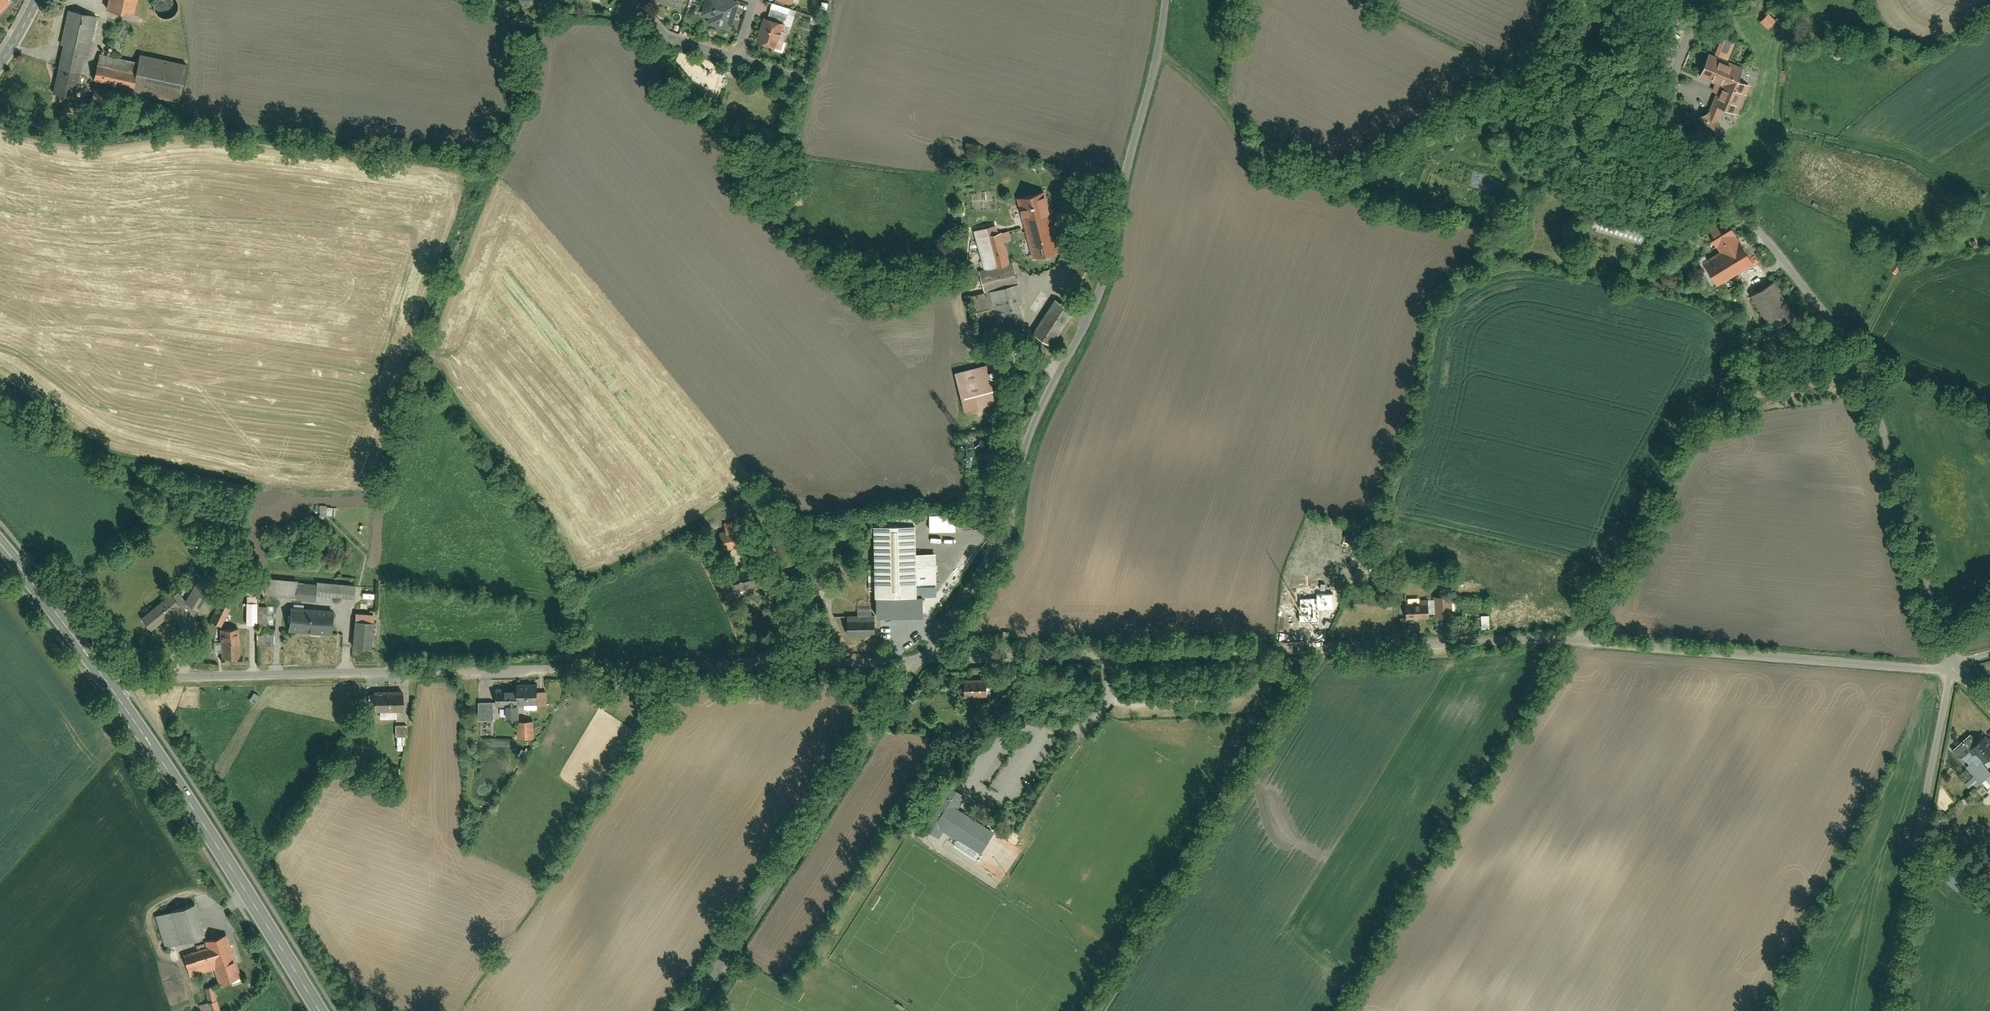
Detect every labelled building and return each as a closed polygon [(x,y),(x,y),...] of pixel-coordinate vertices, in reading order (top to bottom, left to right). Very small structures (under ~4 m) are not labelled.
[(109,8),(133,13),(136,0),(110,0),(109,8)] [(683,8),(686,0),(657,0),(683,8)] [(742,2),(735,0),(709,0),(704,15),(712,18),(710,23),(733,30),(742,2)] [(97,14),(67,8),(59,45),(64,46),(54,95),(73,99),(82,57),(87,58),(97,14)] [(770,18),(785,24),(788,14),(773,9),(770,18)] [(1767,13),(1760,20),(1768,27),(1774,20),(1767,13)] [(758,42),(777,48),(785,24),(770,18),(766,17),(758,42)] [(1721,34),(1713,54),(1727,59),(1735,40),(1721,34)] [(1698,74),(1720,83),(1712,102),(1722,106),(1736,113),(1749,83),(1736,78),(1742,66),(1727,59),(1713,54),(1708,51),(1698,74)] [(138,62),(99,55),(93,86),(181,103),(189,62),(139,53),(138,62)] [(1721,127),(1713,112),(1718,114),(1722,106),(1712,102),(1708,110),(1703,113),(1713,132),(1721,127)] [(1043,191),(1015,198),(1031,257),(1059,250),(1043,191)] [(1751,261),(1725,219),(1706,230),(1715,243),(1717,241),(1723,250),(1702,262),(1715,283),(1751,261)] [(1599,220),(1596,232),(1644,244),(1647,232),(1599,220)] [(995,224),(974,230),(984,268),(1008,262),(999,230),(997,231),(995,224)] [(984,268),(979,270),(984,290),(1016,281),(1011,261),(1008,262),(984,268)] [(1897,263),(1892,270),(1896,273),(1901,266),(1897,263)] [(1016,281),(984,290),(969,294),(981,336),(1022,325),(1017,304),(1022,303),(1016,281)] [(1771,282),(1751,295),(1771,327),(1792,315),(1771,282)] [(1072,310),(1053,298),(1031,331),(1050,344),(1072,310)] [(985,363),(955,370),(965,410),(995,402),(985,363)] [(334,506),(318,505),(317,513),(334,514),(334,506)] [(913,524),(870,525),(871,614),(926,613),(926,606),(936,606),(935,552),(913,552),(913,524)] [(744,526),(719,533),(723,550),(749,543),(744,526)] [(718,559),(709,561),(711,569),(720,567),(718,559)] [(206,609),(218,580),(201,573),(189,602),(206,609)] [(756,577),(722,585),(726,600),(747,595),(745,586),(758,583),(756,577)] [(297,580),(264,578),(263,593),(296,596),(297,580)] [(297,580),(296,596),(314,597),(314,594),(315,582),(297,580)] [(315,582),(314,594),(353,597),(354,585),(315,582)] [(1330,583),(1320,584),(1320,598),(1330,598),(1330,583)] [(227,585),(209,620),(220,626),(230,606),(229,605),(237,590),(227,585)] [(166,594),(138,616),(149,630),(170,613),(167,608),(173,603),(166,594)] [(1452,595),(1433,596),(1434,616),(1453,615),(1452,595)] [(1411,600),(1407,600),(1407,617),(1427,617),(1427,600),(1419,600),(1419,597),(1411,597),(1411,600)] [(1307,604),(1298,605),(1298,622),(1315,621),(1318,621),(1318,598),(1306,599),(1307,604)] [(256,602),(244,602),(244,623),(255,623),(256,606),(256,602)] [(265,606),(256,606),(255,623),(265,623),(265,606)] [(332,611),(289,607),(287,630),(330,633),(332,611)] [(371,614),(353,613),(353,621),(370,623),(371,614)] [(1489,614),(1481,614),(1482,628),(1490,628),(1489,614)] [(874,615),(846,616),(847,632),(875,632),(874,615)] [(370,623),(353,621),(350,646),(368,648),(370,623)] [(238,629),(218,629),(219,658),(239,657),(238,629)] [(271,644),(271,632),(259,633),(259,644),(271,644)] [(182,655),(195,658),(200,640),(187,636),(182,655)] [(594,681),(593,692),(606,693),(607,682),(594,681)] [(984,681),(963,681),(963,695),(985,694),(984,681)] [(536,682),(514,683),(514,687),(515,703),(518,703),(536,702),(536,690),(536,682)] [(515,703),(514,687),(494,688),(495,703),(504,703),(515,703)] [(402,690),(376,690),(376,710),(402,709),(402,690)] [(545,690),(536,690),(536,702),(536,704),(545,704),(545,690)] [(257,703),(262,695),(256,692),(251,699),(257,703)] [(492,702),(477,702),(478,720),(493,720),(492,702)] [(515,703),(504,703),(504,718),(518,717),(518,703),(515,703)] [(531,720),(516,720),(516,737),(532,736),(531,720)] [(405,724),(394,725),(395,735),(405,735),(405,724)] [(1985,760),(1989,756),(1989,739),(1985,733),(1972,745),(1985,760)] [(1989,776),(1989,770),(1978,756),(1967,765),(1981,783),(1989,776)] [(962,795),(946,785),(922,826),(938,835),(941,829),(956,805),(962,795)] [(956,805),(941,829),(979,852),(993,828),(956,805)] [(144,853),(133,863),(142,872),(153,863),(144,853)] [(192,903),(157,915),(168,947),(203,935),(192,903)] [(237,974),(224,934),(203,941),(205,946),(212,967),(216,981),(237,974)] [(189,974),(212,967),(205,946),(182,953),(189,974)] [(204,987),(208,1001),(216,998),(212,984),(204,987)] [(200,1003),(202,1010),(219,1010),(216,998),(208,1001),(200,1003)]
